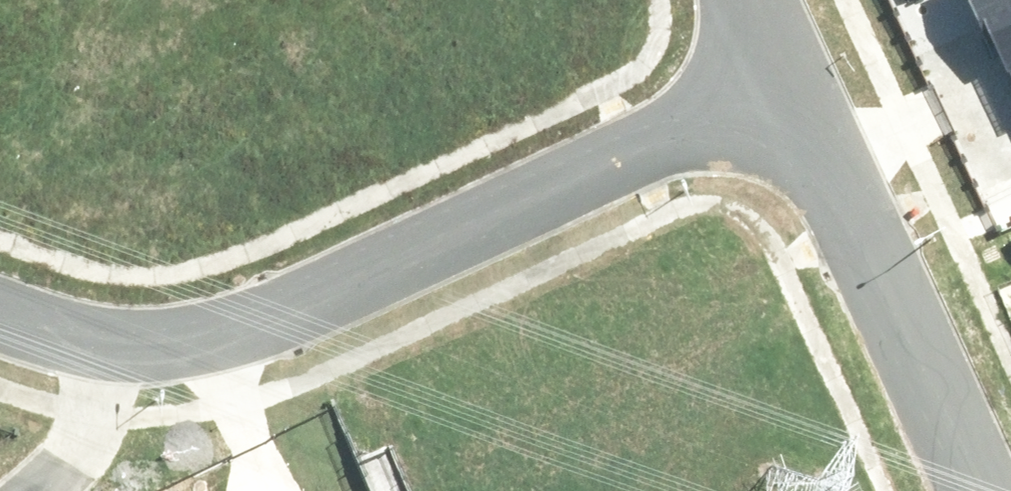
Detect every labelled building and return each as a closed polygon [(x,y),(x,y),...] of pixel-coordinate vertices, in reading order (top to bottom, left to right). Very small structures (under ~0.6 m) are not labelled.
[(1010,94),(1010,0),(970,0),(1010,94)]
